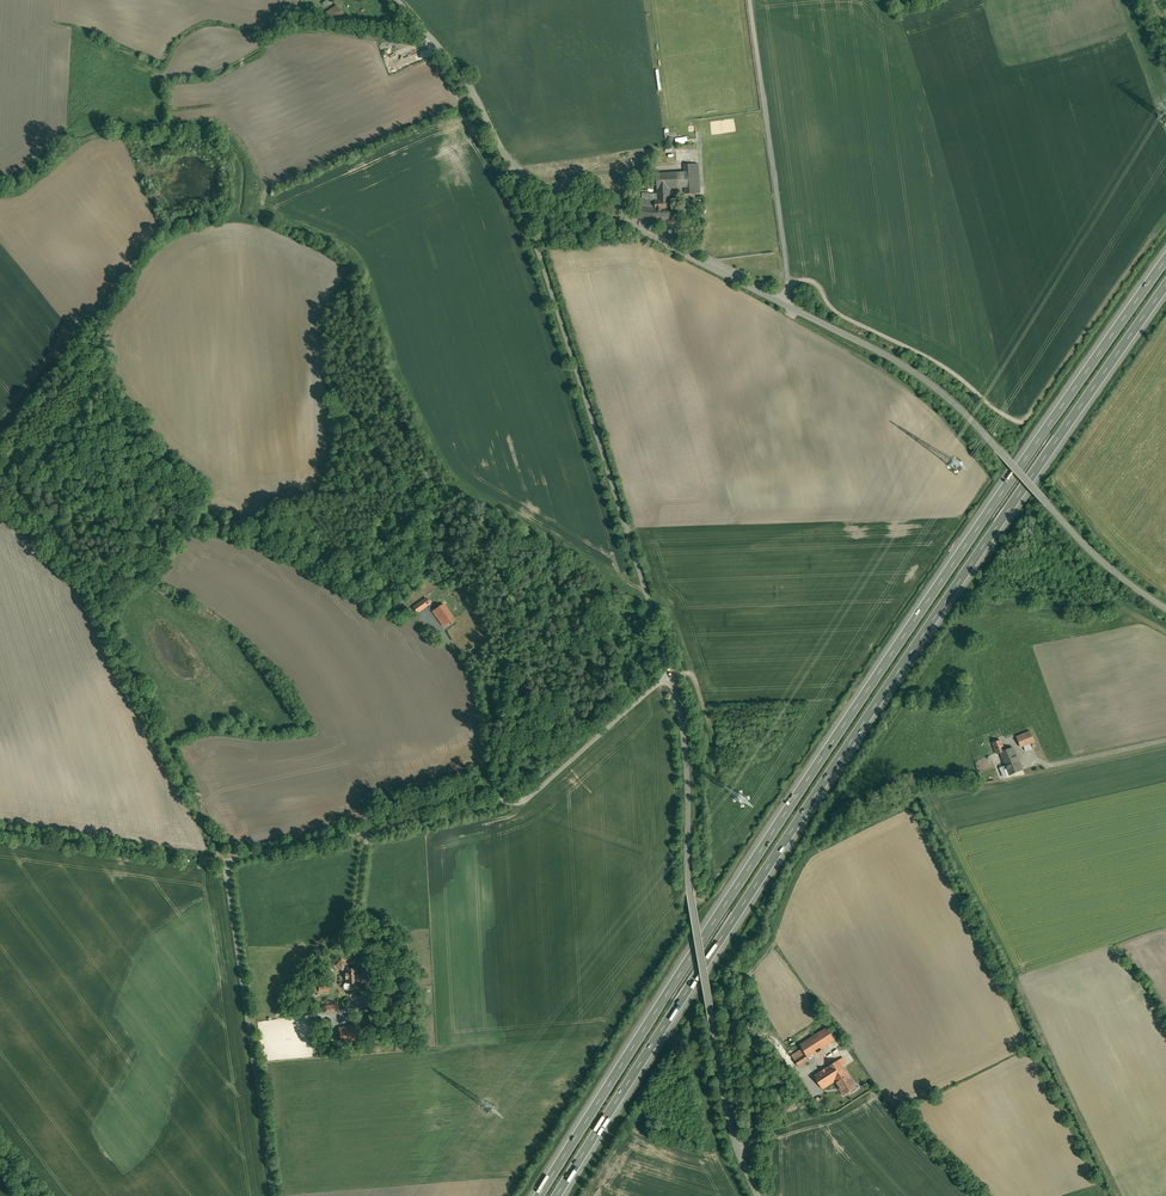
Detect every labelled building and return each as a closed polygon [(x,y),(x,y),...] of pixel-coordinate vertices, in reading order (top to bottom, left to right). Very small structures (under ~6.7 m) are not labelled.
[(337,5),(325,14),(333,26),(346,18),(337,5)] [(684,173),(656,174),(657,189),(669,188),(685,187),(685,194),(695,194),(693,164),(684,165),(684,173)] [(653,194),(643,193),(642,199),(639,198),(636,218),(641,218),(645,218),(645,219),(649,219),(649,220),(653,219),(653,220),(664,220),(663,210),(671,210),(670,200),(669,188),(658,189),(658,200),(655,201),(655,199),(652,198),(653,194)] [(426,598),(416,605),(420,611),(430,604),(426,598)] [(443,604),(433,611),(443,626),(453,619),(443,604)] [(1030,732),(1017,737),(1020,747),(1034,741),(1030,732)] [(1000,740),(993,743),(997,754),(1000,753),(1005,751),(1000,740)] [(1005,751),(1000,753),(1009,775),(1022,770),(1013,748),(1005,751)] [(995,768),(985,772),(988,780),(998,776),(995,768)] [(715,909),(707,922),(709,924),(718,911),(715,909)] [(357,969),(345,969),(346,984),(346,988),(353,988),(352,983),(358,983),(357,969)] [(339,1003),(326,1005),(327,1012),(340,1010),(339,1003)] [(358,1025),(340,1029),(343,1043),(361,1039),(358,1025)] [(827,1028),(800,1045),(808,1057),(835,1040),(827,1028)] [(805,1054),(795,1060),(798,1066),(808,1060),(805,1054)] [(838,1060),(814,1076),(822,1089),(835,1080),(846,1074),(838,1060)] [(846,1074),(835,1080),(841,1090),(840,1090),(843,1095),(856,1087),(850,1078),(849,1079),(846,1074)]
